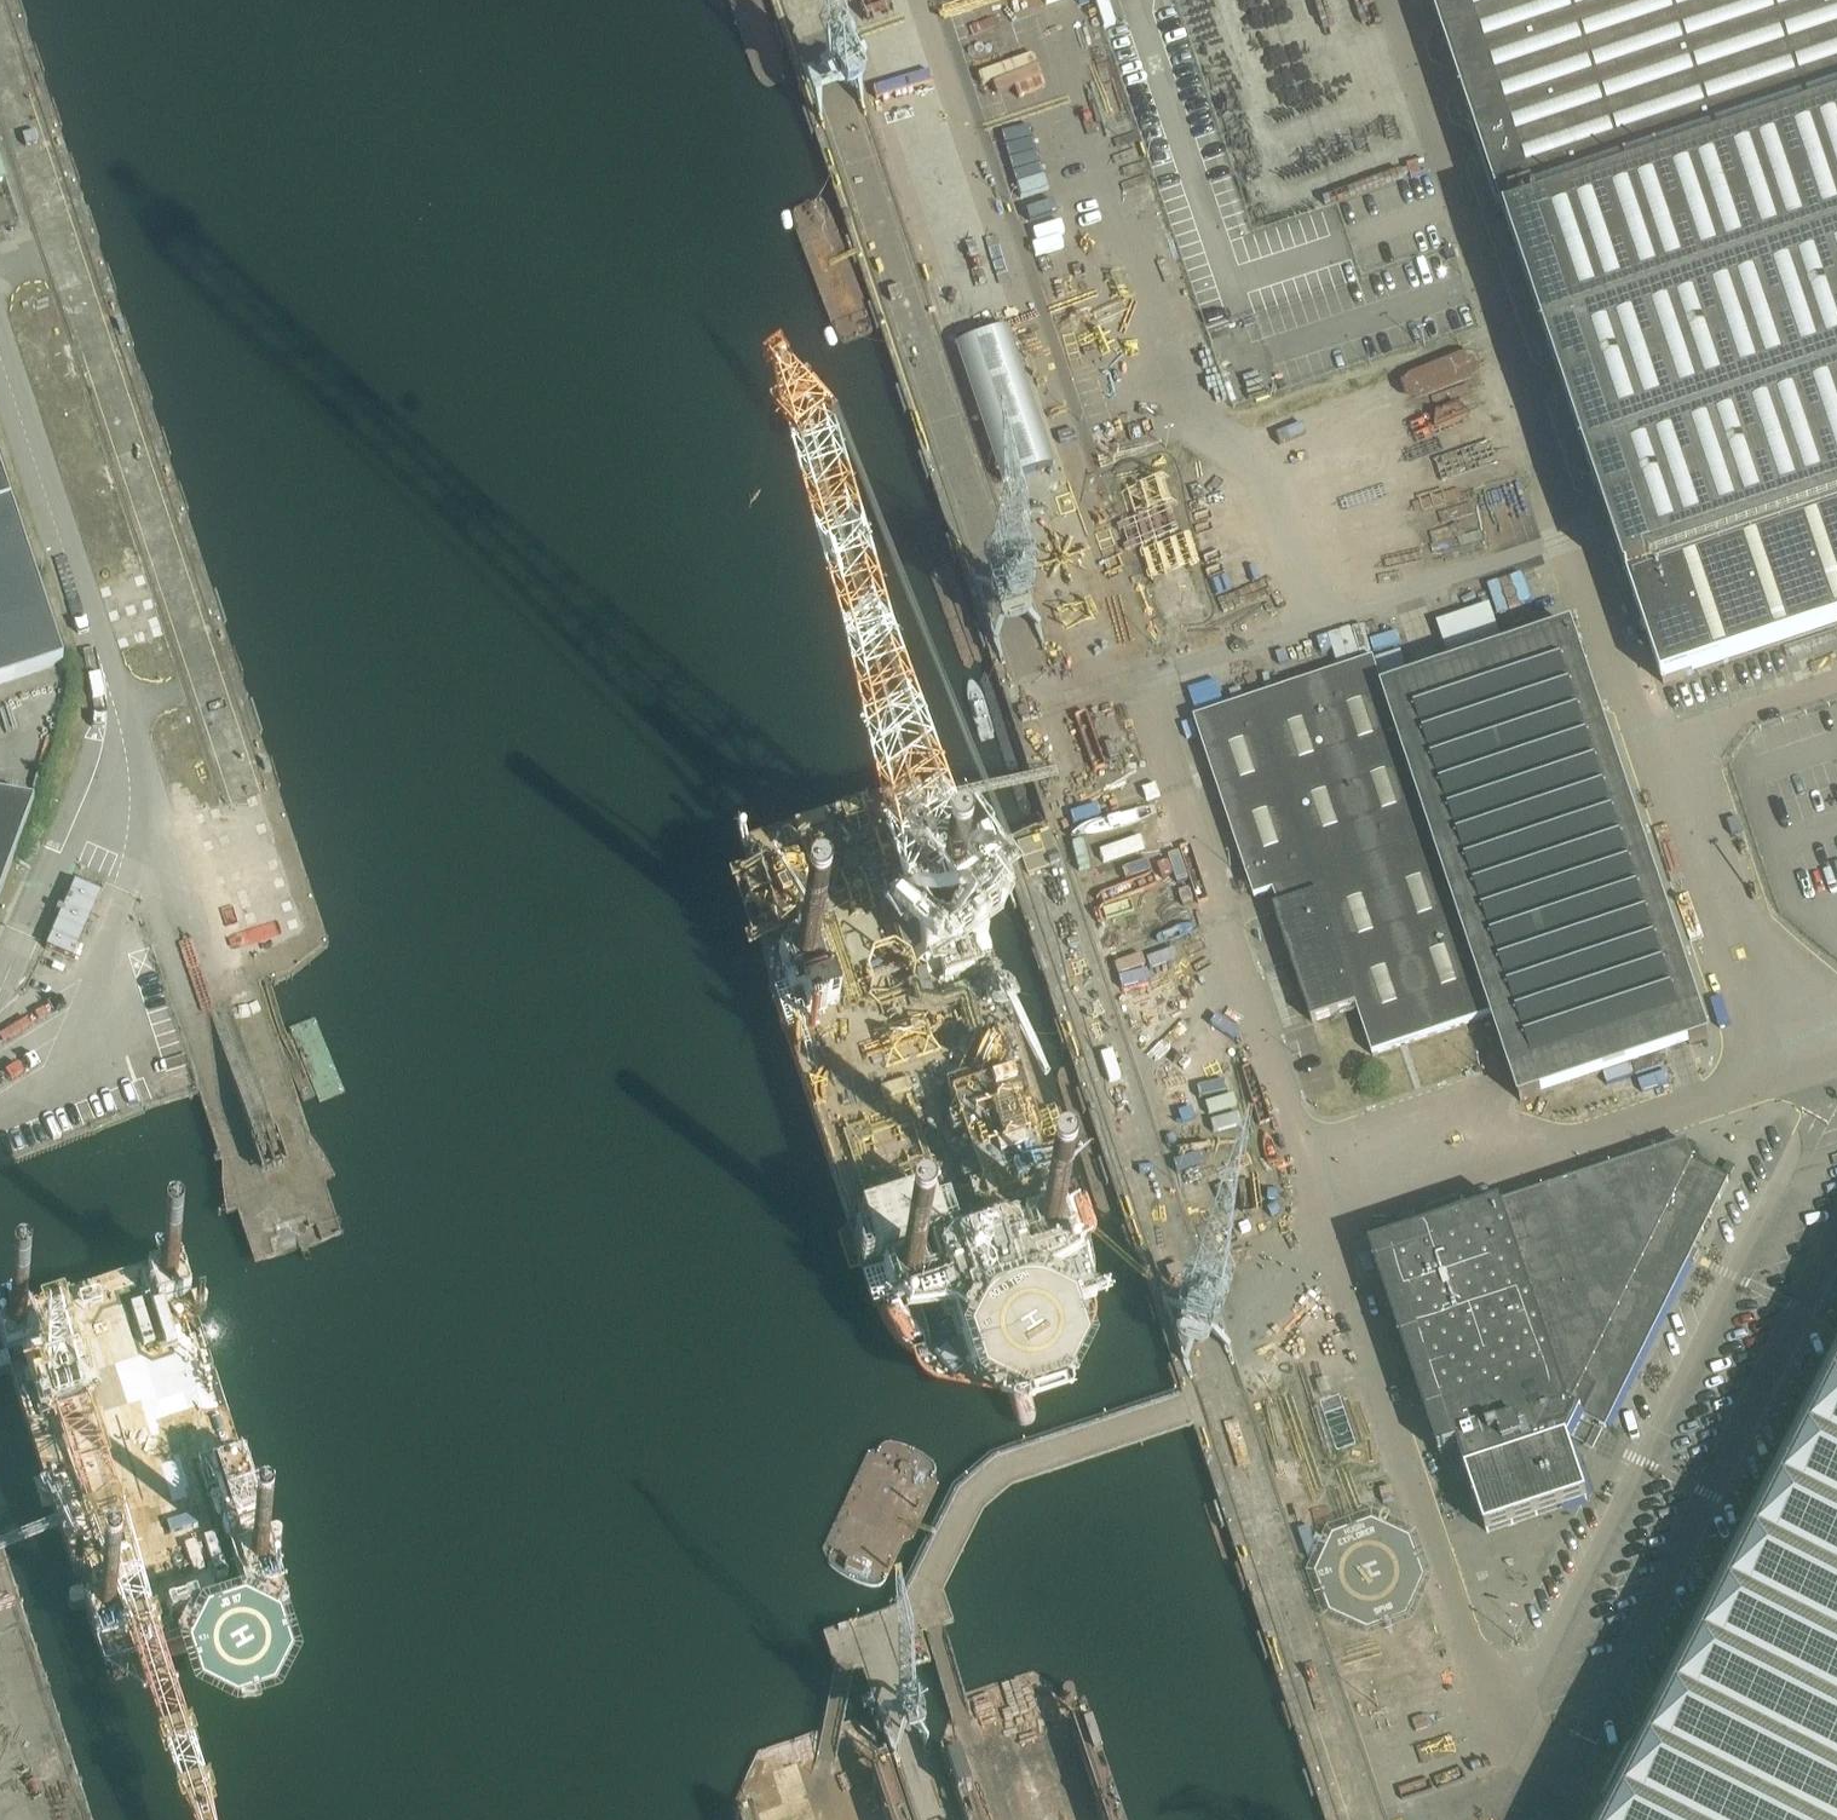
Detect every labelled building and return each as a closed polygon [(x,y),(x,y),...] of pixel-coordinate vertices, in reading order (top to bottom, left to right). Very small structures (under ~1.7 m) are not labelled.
[(970,31),(997,23),(990,0),(977,0),(962,5),(970,31)] [(1665,685),(1836,627),(1836,0),(1434,0),(1665,685)] [(912,118),(938,111),(906,1),(880,9),(912,118)] [(9,178),(0,152),(0,181),(9,178)] [(968,343),(956,347),(1002,484),(1014,481),(1053,467),(1007,329),(968,343)] [(64,664),(0,472),(0,685),(64,664)] [(1454,665),(1507,649),(1494,605),(1440,621),(1454,665)] [(1276,912),(1313,1024),(1358,1009),(1374,1056),(1493,1017),(1521,1098),(1520,1099),(1521,1100),(1522,1102),(1543,1095),(1690,1045),(1691,1046),(1710,1039),(1710,1037),(1574,631),(1573,632),(1573,631),(1386,694),(1374,661),(1196,721),(1256,900),(1274,893),(1280,910),(1276,912)] [(1381,656),(1385,686),(1413,682),(1409,652),(1381,656)] [(1193,722),(1183,725),(1188,740),(1198,737),(1193,722)] [(34,804),(0,798),(0,897),(34,804)] [(87,886),(63,940),(76,946),(100,892),(87,886)] [(229,1004),(210,1010),(263,1170),(281,1164),(229,1004)] [(1428,1233),(1373,1251),(1441,1455),(1460,1449),(1488,1534),(1588,1500),(1569,1445),(1570,1445),(1571,1444),(1570,1443),(1571,1440),(1573,1440),(1576,1441),(1579,1440),(1582,1438),(1584,1436),(1585,1433),(1585,1430),(1584,1428),(1583,1425),(1581,1424),(1580,1423),(1582,1419),(1583,1420),(1584,1418),(1606,1429),(1690,1261),(1695,1264),(1700,1254),(1695,1251),(1729,1182),(1694,1165),(1688,1146),(1471,1218),(1467,1207),(1424,1221),(1428,1233)] [(1592,1819),(1836,1819),(1836,1339),(1592,1819)] [(1371,1569),(1398,1559),(1384,1521),(1357,1530),(1371,1569)] [(1083,1704),(1065,1710),(1058,1688),(1032,1673),(963,1696),(939,1745),(964,1819),(1122,1819),(1083,1704)] [(877,1733),(858,1719),(758,1752),(731,1804),(737,1819),(906,1819),(877,1733)]
